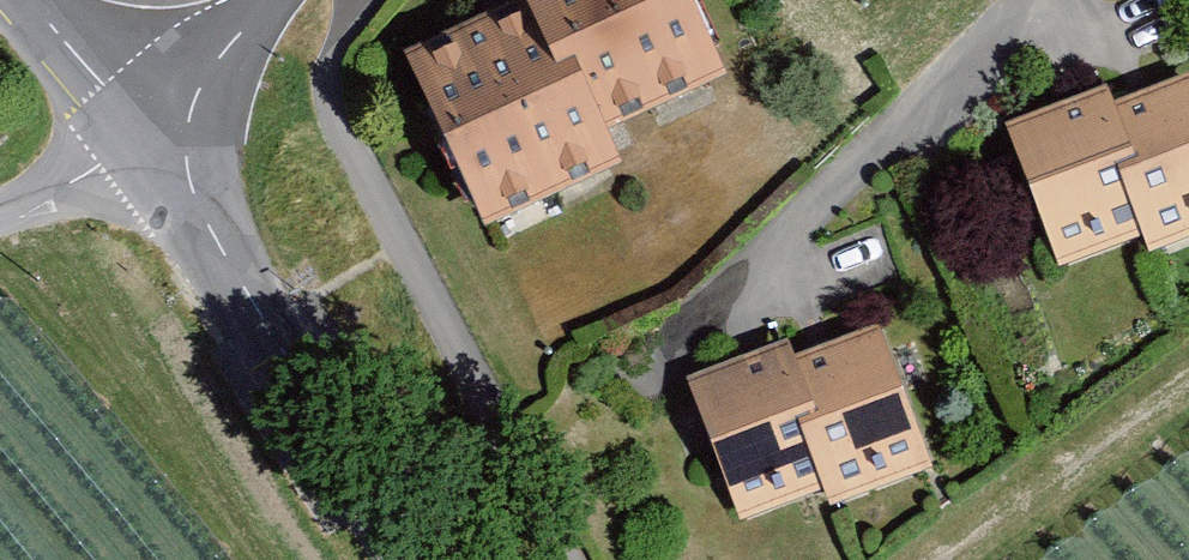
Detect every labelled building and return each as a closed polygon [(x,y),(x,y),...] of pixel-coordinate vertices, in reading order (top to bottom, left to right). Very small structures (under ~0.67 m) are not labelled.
[(385,62),(464,232),(598,170),(581,134),(710,84),(670,0),(504,0),(507,6),(385,62)] [(1101,114),(1124,173),(1101,182),(1127,249),(1134,266),(1188,245),(1188,97),(1183,82),(1101,114)] [(1101,114),(1094,96),(992,135),(1048,279),(1127,249),(1101,182),(1124,173),(1101,114)] [(863,336),(780,368),(803,426),(783,434),(809,500),(814,514),(917,474),(863,336)] [(783,434),(803,426),(780,368),(774,352),(672,392),(727,532),(809,500),(783,434)]
